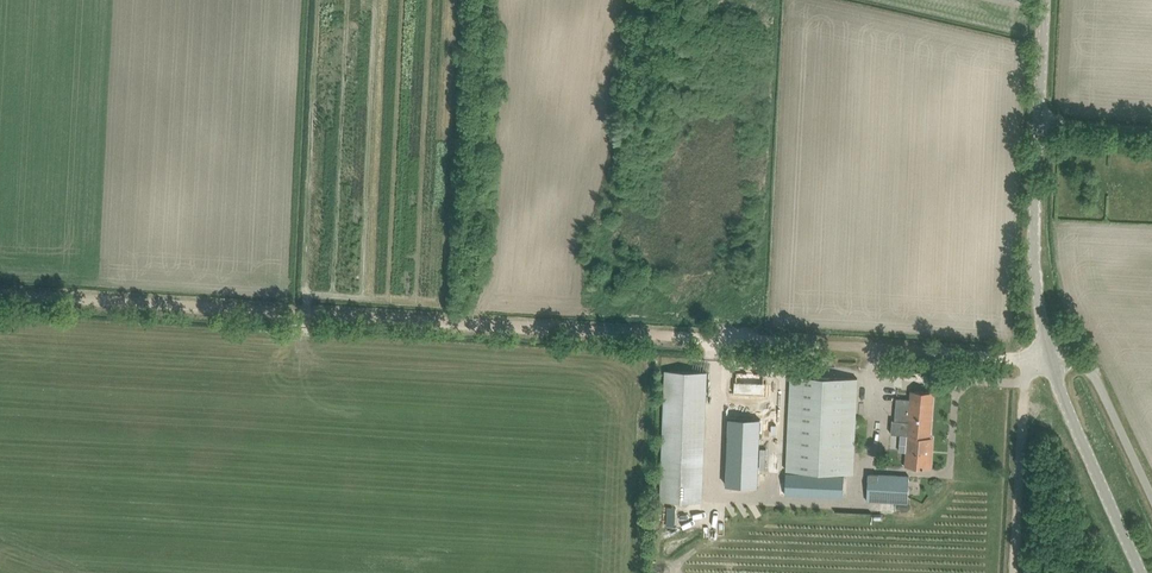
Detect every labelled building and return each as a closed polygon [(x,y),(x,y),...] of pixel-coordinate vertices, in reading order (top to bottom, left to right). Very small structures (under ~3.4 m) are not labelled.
[(664,369),(659,500),(703,501),(708,371),(664,369)] [(731,380),(731,391),(762,392),(762,381),(761,381),(761,371),(733,370),(732,380),(731,380)] [(854,472),(855,441),(858,377),(790,374),(785,470),(854,472)] [(906,452),(906,454),(905,466),(931,468),(932,454),(928,453),(929,438),(930,438),(934,392),(911,390),(911,399),(897,398),(895,420),(892,420),(891,434),(901,434),(900,451),(906,452)] [(761,416),(730,415),(727,481),(759,482),(761,416)] [(786,472),(785,494),(843,497),(844,474),(786,472)] [(775,533),(858,536),(870,537),(871,519),(877,520),(878,502),(908,503),(909,476),(869,474),(866,519),(776,514),(775,533)] [(750,569),(762,569),(763,555),(751,554),(750,569)]
